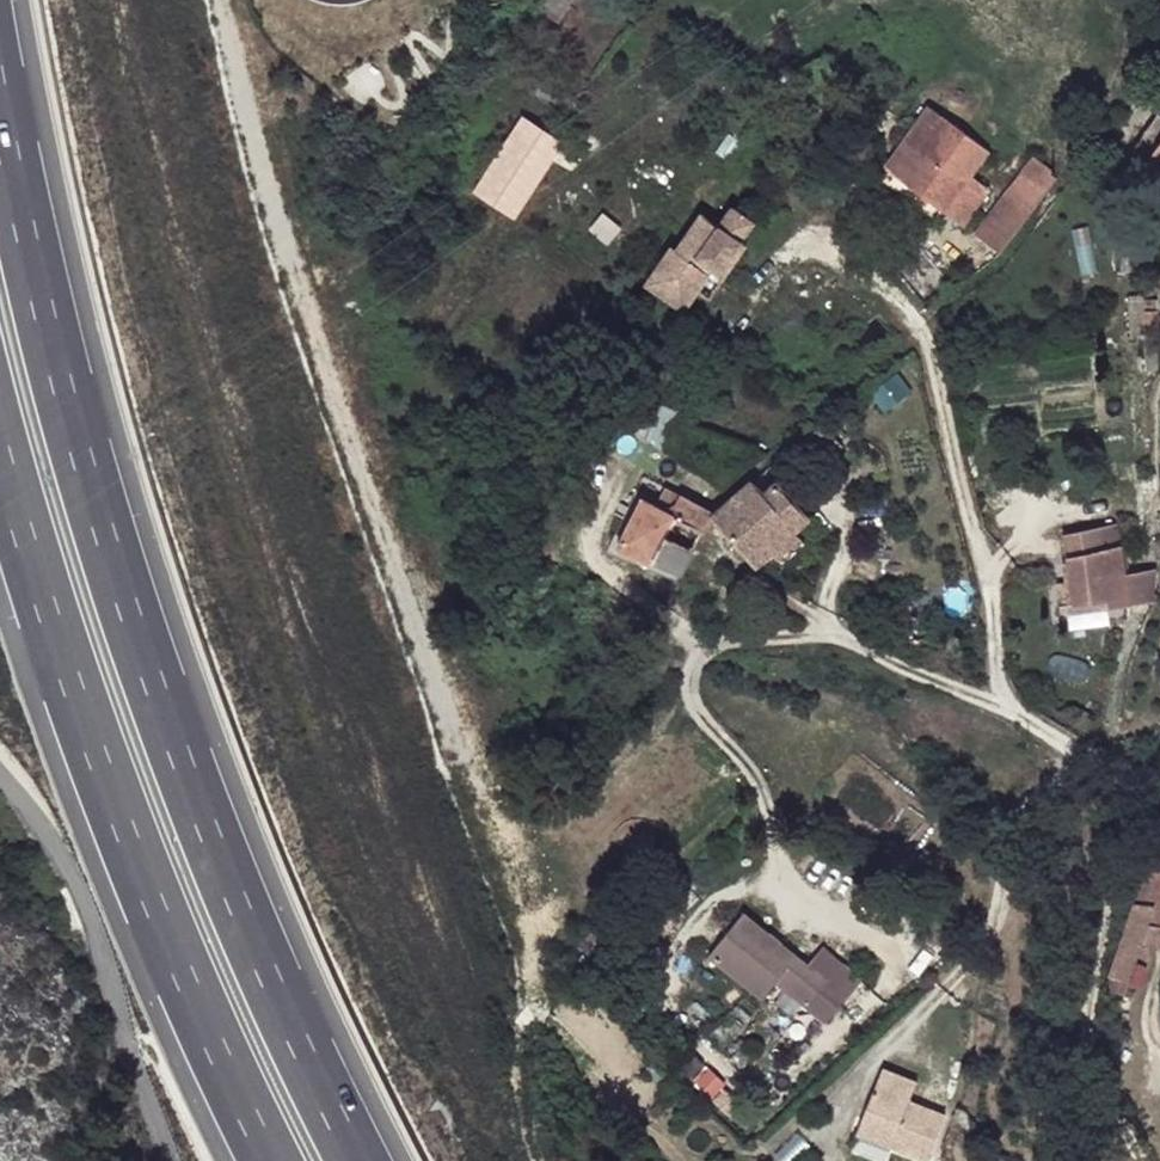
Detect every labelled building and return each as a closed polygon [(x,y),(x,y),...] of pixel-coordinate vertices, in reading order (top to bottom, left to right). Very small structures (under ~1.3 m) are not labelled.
[(922,103),(879,164),(891,171),(933,112),(922,103)] [(933,112),(891,171),(957,220),(978,191),(961,176),(982,146),(933,112)] [(1127,146),(1141,156),(1159,130),(1159,118),(1151,112),(1127,146)] [(521,117),(474,188),(512,214),(558,143),(521,117)] [(1159,172),(1151,164),(1159,152),(1159,130),(1141,156),(1126,177),(1146,191),(1159,172)] [(1027,145),(992,191),(1016,208),(1046,171),(1039,164),(1044,158),(1027,145)] [(1151,164),(1159,172),(1159,152),(1151,164)] [(992,191),(966,226),(991,243),(1016,208),(992,191)] [(644,280),(672,300),(686,279),(697,285),(711,264),(717,267),(737,234),(748,219),(727,205),(715,220),(699,213),(674,248),(668,246),(644,280)] [(737,234),(717,267),(723,272),(744,240),(737,234)] [(711,264),(697,285),(701,290),(717,267),(711,264)] [(717,267),(701,290),(707,293),(723,272),(717,267)] [(686,279),(672,300),(682,307),(697,285),(686,279)] [(749,472),(713,507),(711,513),(736,534),(742,529),(774,499),(761,485),(749,472)] [(772,474),(761,485),(774,499),(742,529),(755,542),(748,549),(755,556),(769,543),(779,553),(802,533),(792,522),(806,508),(772,474)] [(624,516),(617,532),(651,547),(661,524),(674,501),(666,498),(640,487),(624,516)] [(672,487),(666,498),(674,501),(708,517),(711,513),(713,507),(672,487)] [(674,501),(661,524),(693,542),(704,523),(708,517),(674,501)] [(608,513),(602,522),(617,532),(624,516),(608,513)] [(708,517),(704,523),(738,557),(748,549),(736,534),(711,513),(708,517)] [(1107,521),(1060,527),(1065,549),(1113,543),(1107,521)] [(693,542),(661,524),(651,547),(679,561),(685,554),(693,542)] [(742,529),(736,534),(748,549),(755,542),(742,529)] [(1113,543),(1065,549),(1068,574),(1072,599),(1097,596),(1099,603),(1123,600),(1119,571),(1113,543)] [(568,548),(562,557),(575,565),(580,556),(568,548)] [(1148,565),(1119,571),(1123,600),(1153,594),(1148,565)] [(1068,574),(1048,577),(1054,610),(1099,603),(1097,596),(1072,599),(1068,574)] [(1142,860),(1103,979),(1124,985),(1143,932),(1159,876),(1159,860),(1142,860)] [(1143,932),(1159,933),(1159,876),(1143,932)] [(740,882),(702,920),(750,969),(768,955),(813,1000),(847,966),(816,957),(740,882)] [(865,1055),(843,1100),(873,1118),(865,1131),(901,1149),(921,1108),(888,1089),(896,1072),(865,1055)] [(705,1062),(691,1071),(710,1088),(719,1082),(705,1062)] [(705,1091),(710,1088),(691,1071),(705,1091)] [(835,1114),(865,1131),(873,1118),(843,1100),(835,1114)]
